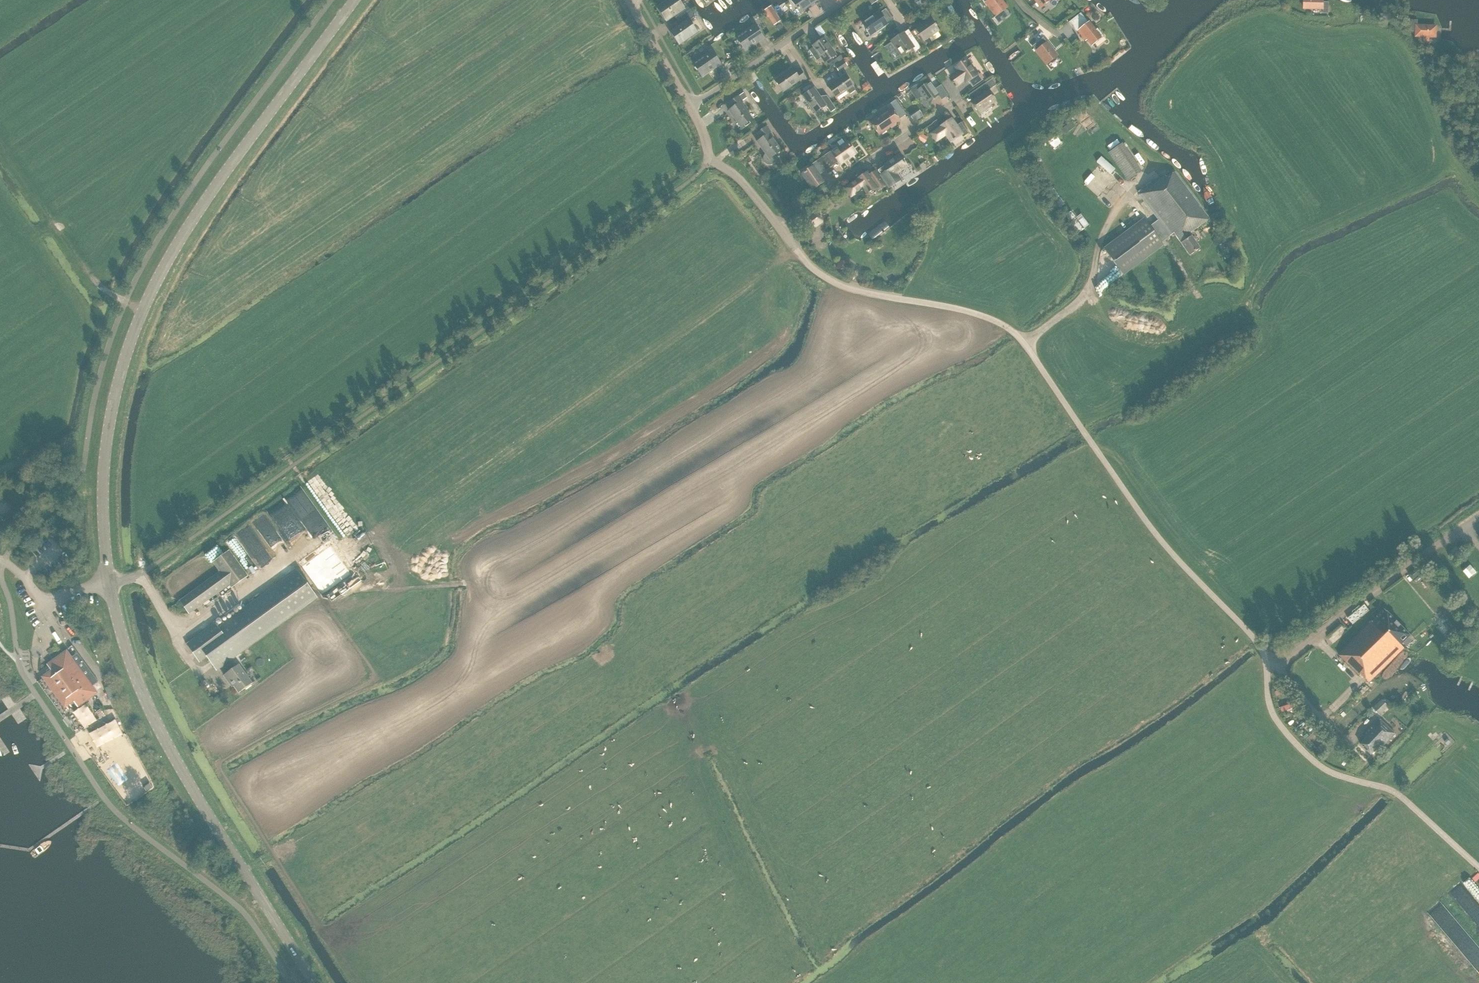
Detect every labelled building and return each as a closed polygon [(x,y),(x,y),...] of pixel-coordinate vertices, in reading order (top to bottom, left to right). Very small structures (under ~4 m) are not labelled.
[(692,13),(684,1),(680,4),(677,0),(669,0),(658,8),(666,20),(673,15),(677,21),(692,13)] [(791,1),(800,14),(818,1),(818,0),(793,0),(791,1)] [(918,2),(915,3),(919,8),(930,0),(917,0),(918,2)] [(985,2),(996,16),(1007,8),(1001,0),(984,0),(985,2)] [(1323,0),(1304,0),(1304,9),(1323,9),(1323,13),(1328,13),(1329,2),(1323,2),(1323,0)] [(771,5),(764,11),(775,24),(782,18),(771,5)] [(870,35),(887,23),(895,18),(887,7),(862,24),(870,35)] [(692,13),(677,21),(680,25),(671,32),(679,44),(696,33),(689,23),(695,18),(692,13)] [(1088,22),(1080,13),(1068,23),(1076,32),(1077,30),(1084,38),(1085,37),(1091,45),(1094,43),(1097,47),(1104,41),(1101,38),(1103,36),(1097,28),(1095,30),(1089,22),(1088,22)] [(910,33),(921,48),(926,44),(924,40),(938,30),(930,19),(915,29),(910,33)] [(1435,37),(1436,27),(1417,26),(1418,20),(1413,20),(1413,31),(1417,31),(1416,36),(1424,36),(1423,42),(1429,42),(1429,36),(1435,37)] [(745,50),(763,38),(754,25),(736,38),(745,50)] [(921,48),(910,33),(908,29),(891,41),(901,56),(913,48),(915,52),(921,48)] [(1046,64),(1057,56),(1042,37),(1032,46),(1046,64)] [(824,63),(836,55),(824,38),(812,46),(813,47),(809,50),(816,61),(821,58),(824,63)] [(702,77),(720,64),(712,51),(693,64),(702,77)] [(976,74),(966,60),(955,67),(966,82),(968,81),(972,87),(983,80),(978,73),(976,74)] [(838,72),(847,66),(844,61),(835,67),(838,72)] [(794,72),(792,68),(774,80),(783,92),(799,80),(801,82),(806,79),(799,69),(794,72)] [(855,91),(855,89),(844,74),(827,87),(836,98),(847,90),(849,94),(850,94),(855,91)] [(928,102),(938,95),(930,82),(923,86),(921,84),(912,90),(918,99),(921,96),(923,99),(920,100),(925,107),(930,104),(928,102)] [(979,111),(994,101),(987,91),(990,89),(985,83),(972,92),(976,98),(972,101),(979,111)] [(822,99),(814,88),(802,96),(814,114),(825,106),(830,113),(836,109),(826,96),(822,99)] [(741,128),(752,120),(740,103),(747,98),(744,92),(729,103),(732,108),(728,111),(741,128)] [(879,135),(900,121),(899,119),(905,114),(895,100),(887,106),(889,109),(871,122),(879,135)] [(918,108),(910,115),(915,120),(923,114),(918,108)] [(956,126),(951,119),(941,126),(941,127),(931,134),(936,141),(946,134),(951,142),(961,135),(963,137),(968,133),(961,123),(956,126)] [(769,165),(772,164),(774,163),(775,161),(775,157),(775,155),(781,150),(769,134),(771,132),(767,126),(757,133),(761,139),(757,142),(766,154),(764,155),(763,157),(763,160),(764,162),(766,164),(769,165)] [(1114,134),(1105,140),(1111,149),(1120,142),(1114,134)] [(1049,143),(1055,150),(1063,144),(1057,136),(1049,143)] [(820,158),(827,169),(838,162),(839,163),(855,153),(847,143),(845,144),(842,139),(837,143),(840,148),(833,153),(831,151),(824,155),(820,158)] [(1141,171),(1122,143),(1108,153),(1127,181),(1141,171)] [(889,187),(899,180),(895,173),(907,165),(899,155),(884,165),(884,166),(877,170),(889,187)] [(1111,173),(1116,168),(1102,155),(1097,160),(1111,173)] [(818,175),(827,169),(820,158),(811,165),(812,167),(802,174),(813,189),(823,182),(818,175)] [(886,185),(875,170),(870,174),(868,171),(843,189),(850,198),(863,189),(867,195),(877,188),(879,190),(886,185)] [(1209,219),(1174,171),(1166,177),(1165,175),(1152,185),(1150,182),(1146,185),(1147,188),(1143,191),(1141,189),(1138,191),(1139,194),(1158,220),(1149,226),(1143,218),(1103,248),(1123,275),(1164,245),(1161,242),(1173,233),(1189,255),(1199,248),(1189,233),(1209,219)] [(837,268),(846,271),(849,261),(840,258),(837,268)] [(270,507),(278,520),(294,511),(286,497),(270,507)] [(232,588),(248,576),(229,550),(213,562),(220,571),(179,601),(189,614),(229,584),(232,588)] [(1413,579),(1423,572),(1419,567),(1409,574),(1413,579)] [(273,629),(295,613),(317,597),(297,570),(218,627),(215,623),(186,644),(199,662),(206,657),(216,671),(225,664),(230,671),(224,675),(229,683),(231,682),(239,693),(252,683),(238,664),(234,667),(230,661),(273,629)] [(1369,611),(1364,605),(1347,619),(1352,624),(1369,611)] [(1384,609),(1338,655),(1368,685),(1404,649),(1400,645),(1410,635),(1384,609)] [(1448,613),(1435,622),(1445,635),(1457,627),(1448,613)] [(52,671),(44,677),(65,706),(73,700),(78,706),(82,702),(96,693),(91,687),(98,682),(77,653),(70,658),(66,652),(48,665),(52,671)] [(1373,707),(1381,715),(1390,706),(1382,698),(1373,707)] [(1366,738),(1360,744),(1371,755),(1378,748),(1380,750),(1395,734),(1379,719),(1363,735),(1366,738)] [(1328,741),(1318,751),(1325,757),(1334,748),(1328,741)] [(149,783),(143,787),(146,791),(152,787),(149,783)]
